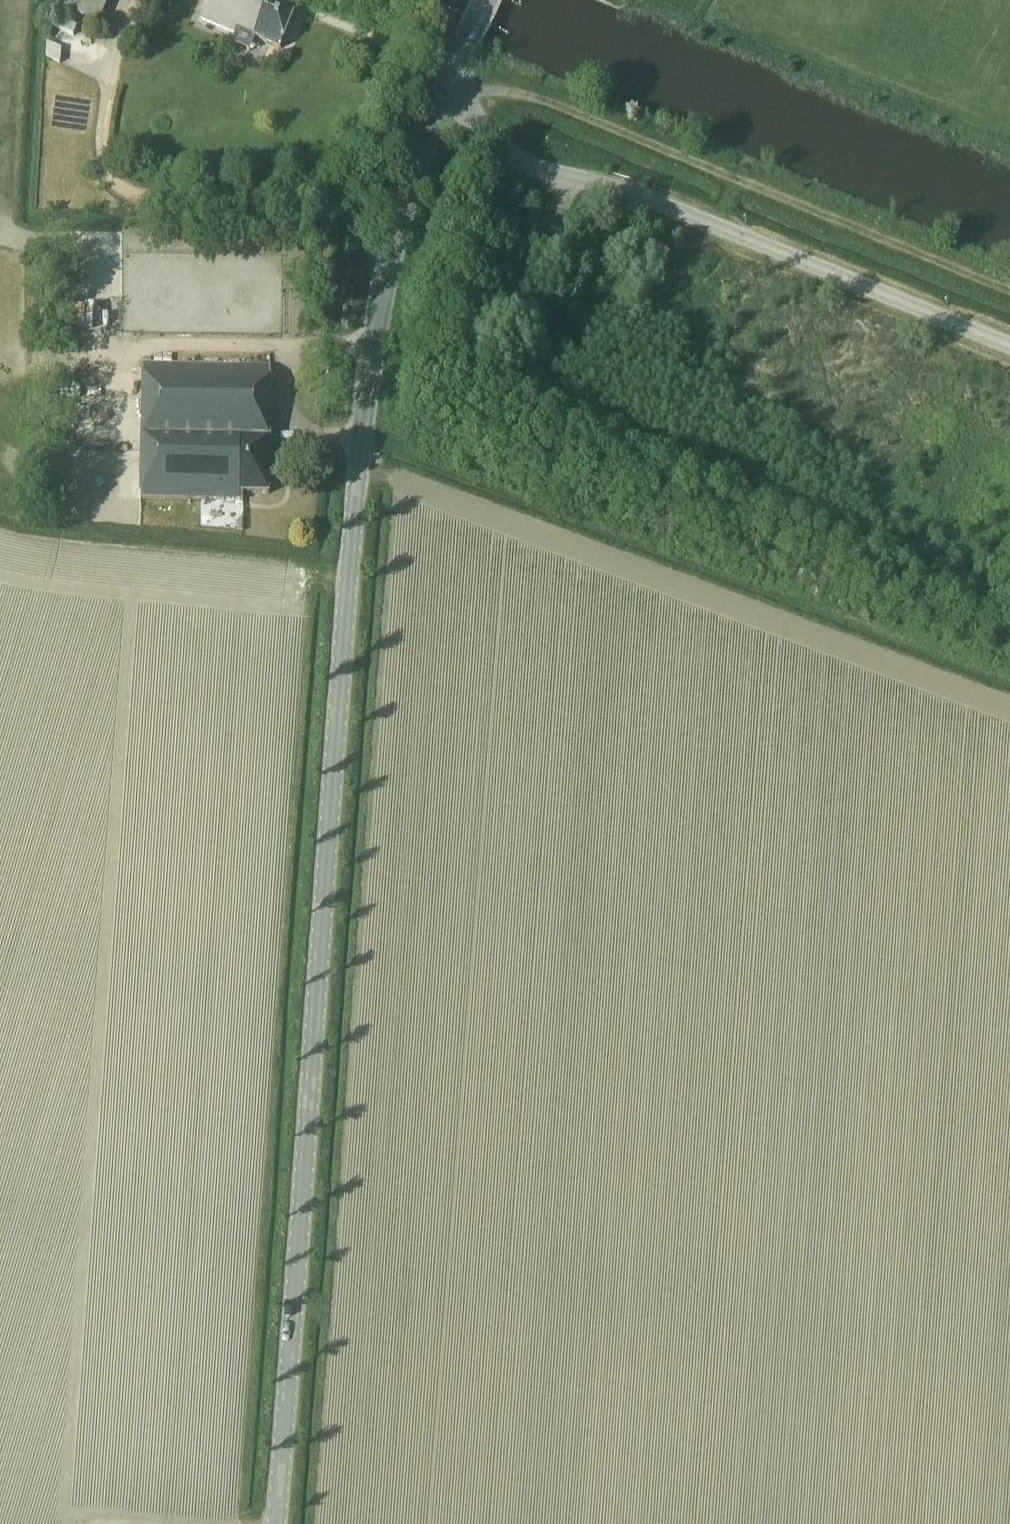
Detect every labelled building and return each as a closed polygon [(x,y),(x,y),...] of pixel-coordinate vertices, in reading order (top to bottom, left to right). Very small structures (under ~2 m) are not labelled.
[(52,4),(98,24),(108,0),(54,0),(52,4)] [(298,5),(287,0),(209,0),(201,19),(237,35),(239,32),(280,49),(298,5)] [(269,494),(271,367),(143,364),(141,499),(243,500),(243,494),(269,494)] [(211,520),(211,507),(201,506),(200,520),(211,520)]
